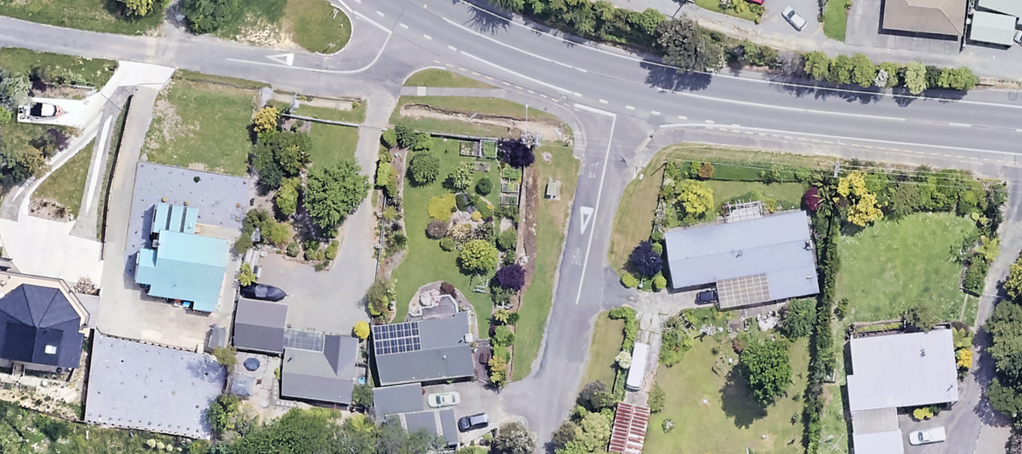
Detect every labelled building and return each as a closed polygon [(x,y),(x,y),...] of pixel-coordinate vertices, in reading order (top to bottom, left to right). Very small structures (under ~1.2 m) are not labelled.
[(884,26),(960,33),(963,0),(887,0),(884,26)] [(969,34),(1008,44),(1015,20),(1021,22),(1021,0),(978,0),(969,34)] [(804,209),(762,215),(760,198),(723,203),(725,219),(665,227),(673,285),(717,279),(721,305),(815,293),(804,209)] [(191,208),(153,201),(145,248),(137,246),(130,289),(188,300),(187,306),(209,310),(222,240),(186,234),(191,208)] [(0,281),(0,355),(73,366),(78,328),(90,329),(95,295),(0,281)] [(452,406),(418,409),(416,379),(472,374),(467,315),(372,324),(377,385),(367,386),(369,414),(396,411),(399,450),(455,445),(452,406)] [(842,336),(850,453),(900,453),(897,406),(956,401),(950,329),(842,336)] [(351,356),(283,348),(278,394),(346,403),(351,356)] [(618,403),(611,453),(639,453),(646,407),(618,403)]
